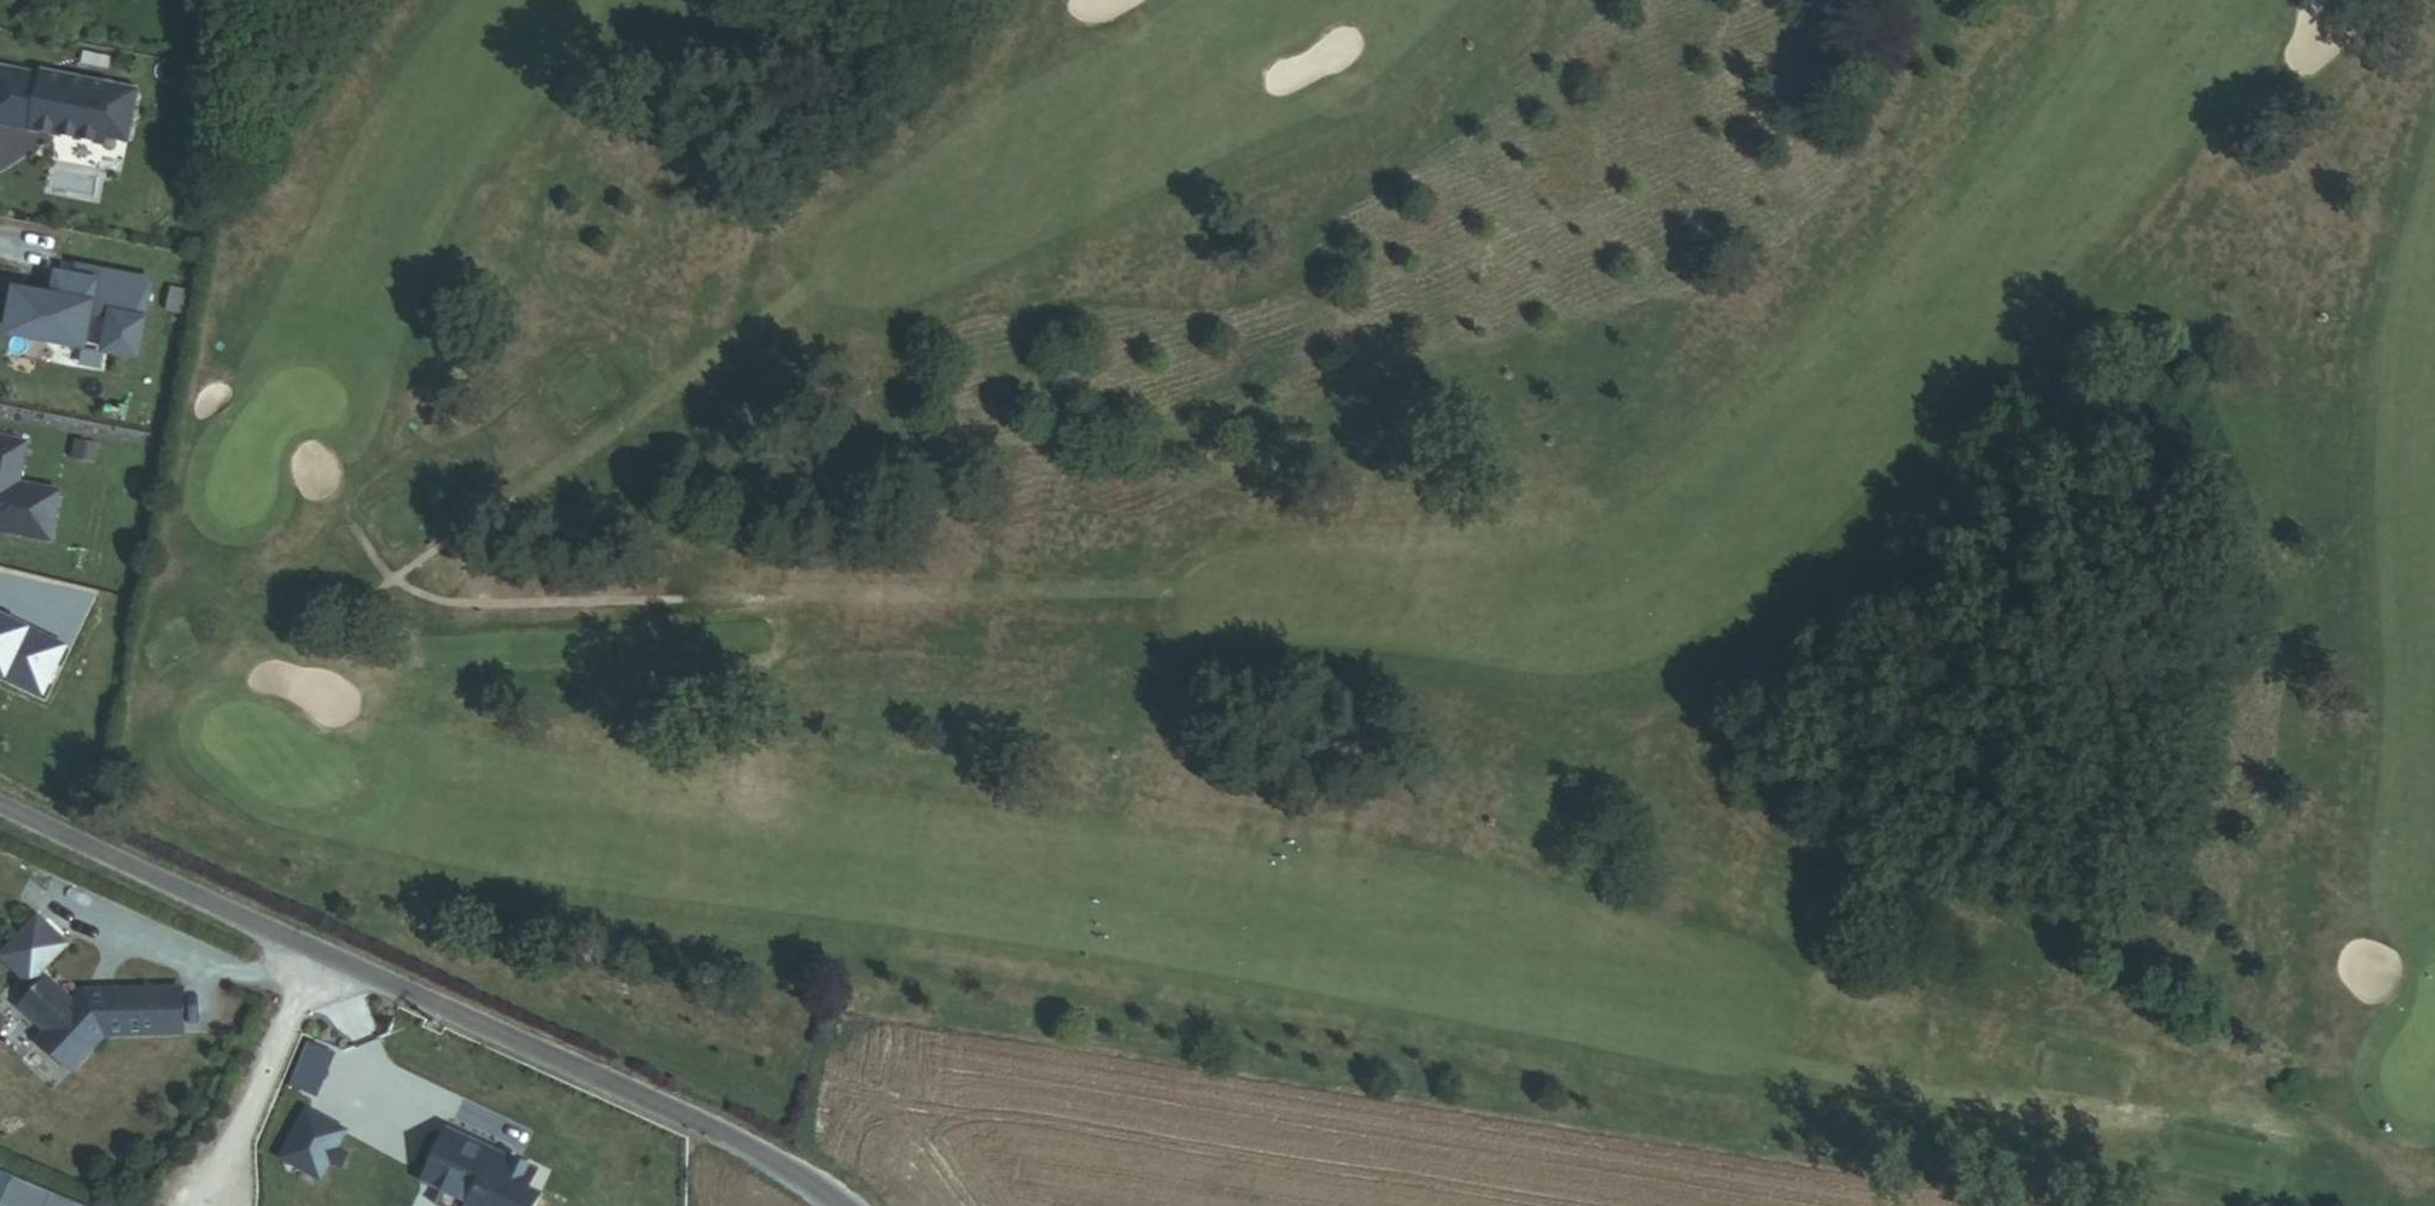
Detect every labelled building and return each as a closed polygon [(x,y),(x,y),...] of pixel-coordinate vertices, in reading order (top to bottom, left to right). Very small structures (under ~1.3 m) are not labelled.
[(139,96),(46,78),(45,82),(0,73),(0,129),(36,135),(38,127),(59,132),(58,139),(105,148),(106,141),(130,145),(139,96)] [(58,139),(59,132),(38,127),(36,135),(58,139)] [(56,306),(20,299),(13,337),(63,347),(62,350),(82,354),(90,316),(116,322),(109,359),(135,364),(149,291),(95,281),(93,290),(59,282),(56,306)] [(54,543),(62,490),(18,483),(25,442),(0,438),(0,535),(54,543)] [(0,615),(0,676),(46,697),(69,647),(0,615)] [(40,912),(0,955),(0,957),(31,985),(72,943),(40,912)] [(75,998),(49,975),(20,1008),(45,1031),(38,1040),(72,1074),(109,1038),(186,1037),(186,986),(84,988),(75,998)] [(293,1158),(330,1176),(353,1129),(316,1111),(293,1158)] [(445,1128),(419,1182),(444,1193),(452,1175),(474,1186),(465,1205),(537,1205),(543,1193),(531,1188),(540,1169),(492,1147),(482,1168),(461,1158),(469,1139),(445,1128)]
